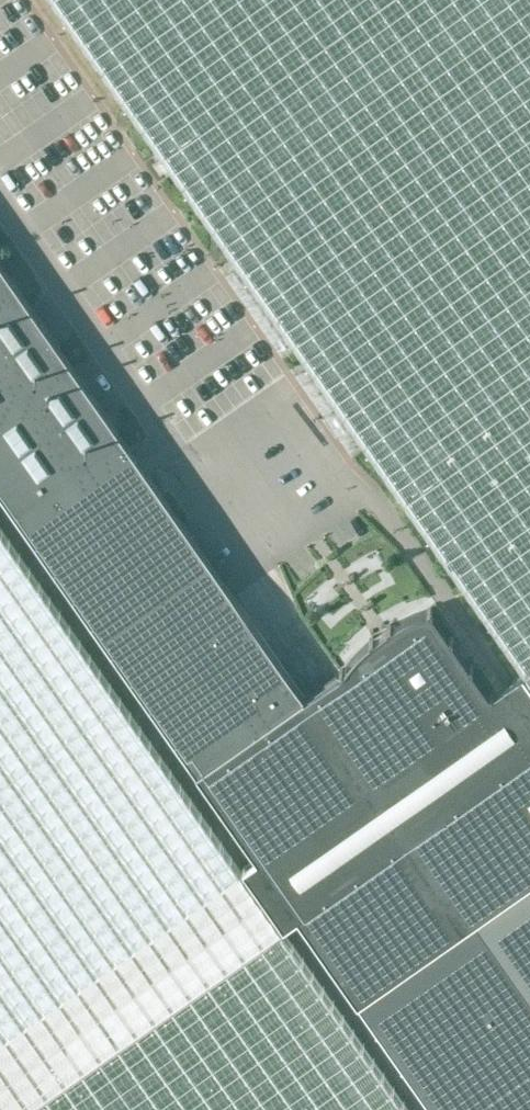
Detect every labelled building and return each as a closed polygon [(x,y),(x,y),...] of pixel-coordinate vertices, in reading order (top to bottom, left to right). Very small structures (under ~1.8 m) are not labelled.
[(529,675),(529,0),(58,0),(526,669),(529,675)] [(9,330),(0,320),(0,338),(9,330)] [(3,393),(4,383),(22,374),(19,405),(27,406),(29,388),(47,409),(56,404),(44,381),(31,387),(19,362),(23,358),(12,335),(0,340),(0,392),(3,393)] [(1,410),(0,411),(0,438),(4,444),(34,426),(22,406),(4,416),(1,410)] [(17,436),(5,445),(22,466),(42,449),(31,436),(23,443),(17,436)] [(328,662),(281,692),(177,528),(153,529),(153,542),(142,543),(143,554),(131,561),(132,582),(121,565),(112,571),(110,571),(79,590),(70,590),(244,866),(273,865),(278,872),(501,731),(491,715),(477,716),(476,700),(419,609),(391,610),(328,650),(328,662)] [(237,871),(0,531),(0,1109),(21,1109),(278,930),(278,929),(237,871)] [(467,911),(529,1005),(529,863),(449,916),(467,911)] [(21,1109),(404,1109),(278,930),(21,1109)]
